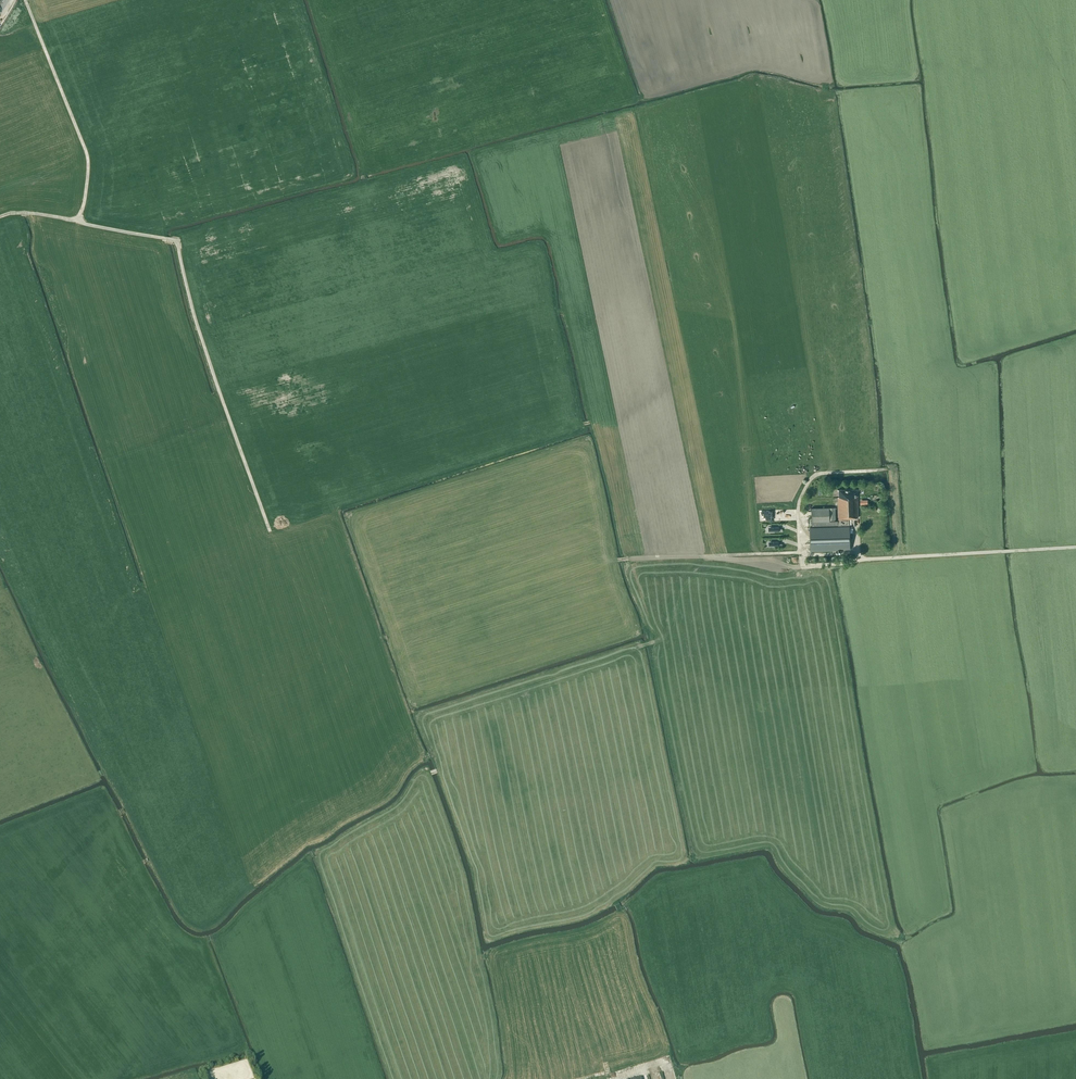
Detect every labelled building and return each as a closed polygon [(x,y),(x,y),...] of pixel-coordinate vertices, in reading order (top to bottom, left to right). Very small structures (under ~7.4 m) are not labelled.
[(811,508),(812,521),(812,528),(810,528),(810,550),(850,549),(849,519),(853,519),(853,518),(857,518),(857,490),(838,490),(839,519),(838,519),(838,521),(835,521),(835,507),(829,508),(811,508)]
